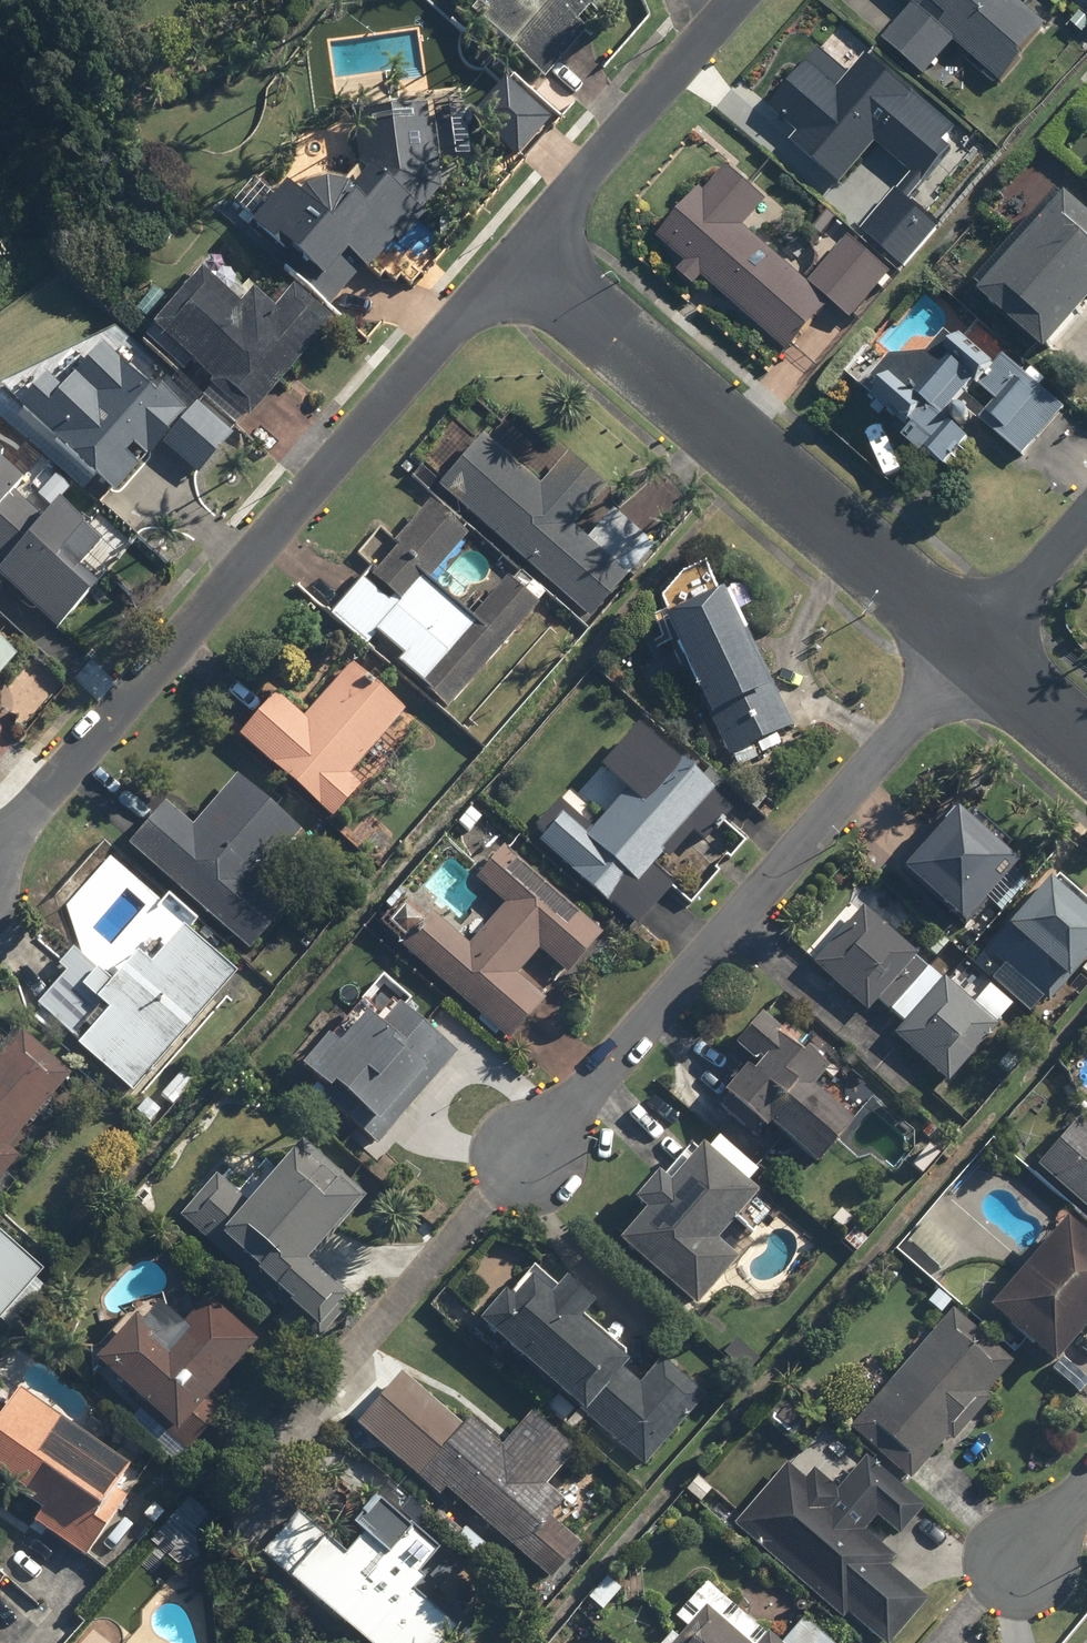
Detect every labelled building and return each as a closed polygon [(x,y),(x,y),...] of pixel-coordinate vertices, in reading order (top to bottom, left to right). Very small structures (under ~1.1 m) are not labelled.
[(461,19),(536,85),(611,0),(477,0),(461,19)] [(912,8),(881,44),(923,80),(952,46),(997,85),(1046,27),(1014,0),(903,0),(912,8)] [(835,94),(805,67),(767,110),(795,135),(788,143),(839,189),(877,145),(916,179),(949,141),(909,106),(915,99),(867,57),(835,94)] [(546,122),(502,85),(473,119),(517,156),(546,122)] [(221,218),(277,266),(326,308),(361,268),(367,273),(440,187),(425,136),(406,141),(401,124),(347,139),(357,176),(345,191),(344,190),(341,190),(339,189),(336,189),(334,188),(331,188),(329,188),(326,187),(323,187),(321,187),(318,188),(316,188),(313,188),(310,189),(308,189),(305,190),(303,190),(300,191),(298,192),(295,193),(293,194),(291,195),(288,196),(278,187),(266,201),(249,186),(221,218)] [(766,204),(726,168),(704,193),(700,189),(654,239),(683,265),(675,273),(692,289),(701,278),(786,355),(832,304),(849,320),(889,276),(848,239),(807,285),(744,228),(766,204)] [(1064,199),(977,300),(1045,358),(1086,309),(1086,219),(1064,199)] [(201,378),(192,389),(222,413),(226,407),(246,423),(326,323),(287,291),(270,312),(247,294),(236,309),(192,273),(138,340),(181,375),(188,367),(201,378)] [(129,306),(144,321),(162,302),(148,287),(129,306)] [(888,378),(870,401),(909,434),(903,442),(930,465),(967,421),(955,411),(975,387),(993,403),(979,420),(1024,458),(1065,409),(1000,355),(990,368),(958,342),(911,398),(888,378)] [(194,477),(234,431),(196,397),(183,412),(155,387),(147,397),(143,394),(92,350),(53,394),(36,380),(9,411),(88,480),(81,488),(98,503),(108,492),(112,495),(156,445),(194,477)] [(568,528),(603,489),(564,455),(536,487),(479,437),(433,489),(585,623),(652,548),(610,510),(583,541),(568,528)] [(0,461),(0,562),(4,565),(0,569),(0,579),(59,629),(95,586),(77,570),(103,539),(58,501),(45,516),(17,492),(25,482),(0,461)] [(426,503),(324,614),(362,649),(374,636),(402,662),(397,668),(443,711),(537,610),(503,579),(464,620),(425,583),(466,539),(426,503)] [(743,635),(725,591),(659,618),(701,722),(708,719),(729,772),(753,763),(747,748),(790,731),(774,691),(761,696),(737,637),(743,635)] [(0,646),(0,678),(16,659),(0,646)] [(346,666),(298,721),(269,696),(232,739),(327,821),(364,778),(351,767),(399,712),(346,666)] [(730,809),(634,728),(576,796),(568,789),(524,842),(633,933),(671,888),(652,872),(685,833),(700,846),(730,809)] [(233,778),(189,830),(160,805),(124,848),(244,951),(281,909),(253,885),(297,833),(233,778)] [(1012,865),(946,808),(890,873),(955,930),(1012,865)] [(543,1001),(516,977),(536,953),(564,977),(600,936),(498,847),(471,877),(504,906),(467,948),(427,913),(421,920),(402,904),(382,926),(401,943),(398,947),(507,1043),(543,1001)] [(1041,886),(978,965),(1040,1014),(1076,970),(1086,979),(1086,922),(1041,886)] [(970,1007),(849,902),(801,958),(865,1013),(874,1003),(901,1026),(890,1038),(943,1084),(1008,1010),(985,990),(970,1007)] [(60,977),(38,1004),(81,1039),(71,1050),(130,1099),(232,976),(148,907),(115,946),(126,956),(107,979),(70,948),(52,970),(60,977)] [(329,1050),(321,1042),(292,1071),(371,1149),(385,1135),(375,1125),(424,1076),(417,1068),(433,1052),(393,1012),(373,1032),(360,1019),(329,1050)] [(776,1038),(753,1019),(729,1049),(752,1067),(742,1079),(735,1074),(712,1103),(754,1136),(759,1130),(811,1172),(847,1127),(807,1096),(833,1063),(785,1025),(776,1038)] [(16,1159),(4,1149),(68,1079),(18,1033),(0,1053),(0,1176),(16,1159)] [(159,1112),(164,1116),(193,1085),(171,1065),(129,1110),(146,1125),(159,1112)] [(1035,1170),(1086,1216),(1086,1132),(1076,1123),(1035,1170)] [(700,1159),(692,1153),(662,1189),(651,1180),(630,1206),(640,1215),(613,1248),(691,1313),(730,1265),(708,1247),(748,1199),(738,1191),(754,1172),(716,1140),(700,1159)] [(295,1143),(242,1206),(209,1178),(172,1221),(308,1335),(337,1300),(300,1269),(360,1197),(295,1143)] [(920,1224),(904,1242),(939,1272),(954,1254),(920,1224)] [(1059,1226),(982,1313),(1045,1369),(1086,1322),(1086,1250),(1059,1226)] [(39,1276),(0,1241),(0,1320),(39,1276)] [(497,1297),(471,1327),(554,1400),(546,1410),(571,1431),(583,1418),(642,1470),(703,1400),(659,1361),(636,1387),(618,1372),(626,1363),(578,1321),(588,1310),(560,1286),(555,1291),(530,1269),(502,1301),(497,1297)] [(249,1350),(200,1306),(174,1334),(147,1310),(131,1328),(126,1324),(87,1368),(168,1440),(249,1350)] [(1009,1364),(948,1311),(845,1430),(906,1483),(943,1440),(948,1445),(989,1399),(983,1394),(1009,1364)] [(578,1546),(546,1518),(561,1501),(547,1488),(575,1456),(528,1415),(497,1450),(434,1394),(382,1452),(442,1506),(450,1497),(546,1582),(578,1546)] [(31,1477),(41,1484),(23,1511),(88,1556),(109,1525),(93,1515),(124,1470),(14,1395),(0,1415),(0,1486),(17,1498),(31,1477)] [(730,1529),(839,1622),(845,1616),(877,1642),(890,1642),(925,1602),(888,1570),(894,1562),(862,1535),(875,1519),(897,1538),(921,1509),(862,1459),(832,1494),(808,1474),(801,1482),(783,1466),(730,1529)] [(411,1594),(419,1585),(413,1579),(436,1554),(372,1496),(341,1531),(307,1499),(258,1554),(356,1642),(446,1642),(455,1633),(411,1594)] [(618,1590),(602,1576),(583,1598),(599,1612),(618,1590)] [(702,1584),(672,1616),(685,1629),(676,1639),(670,1634),(661,1642),(827,1642),(798,1618),(781,1638),(774,1633),(767,1641),(702,1584)] [(86,1630),(76,1642),(103,1642),(86,1630)]
